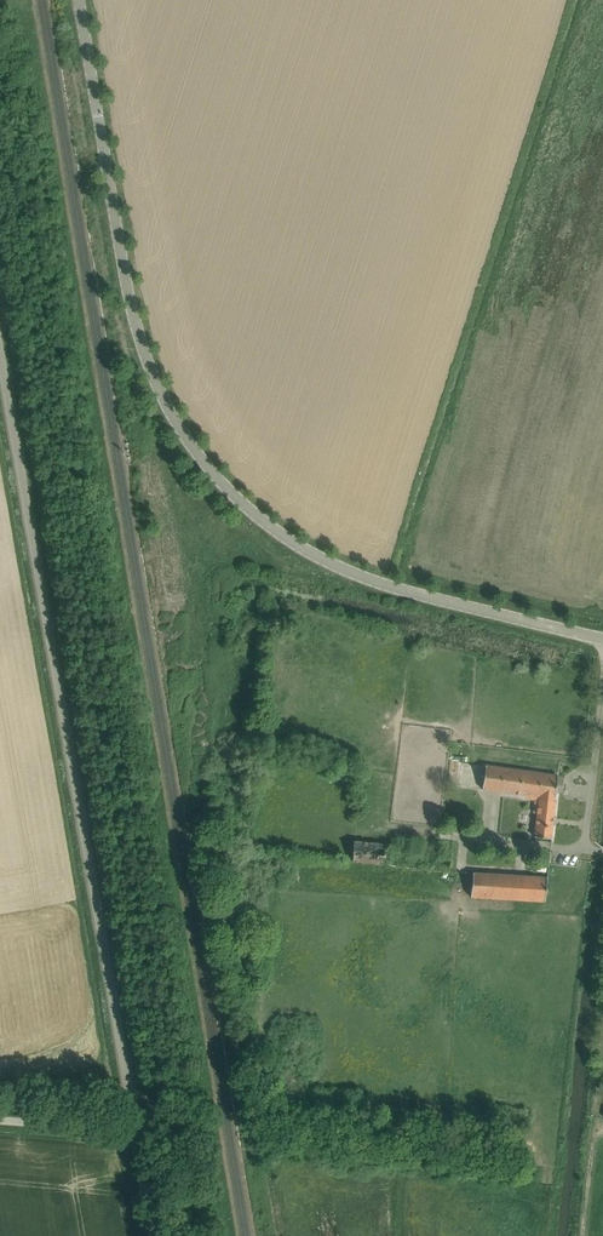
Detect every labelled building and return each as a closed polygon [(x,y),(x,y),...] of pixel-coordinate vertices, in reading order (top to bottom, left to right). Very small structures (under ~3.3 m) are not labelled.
[(533,837),(551,839),(558,775),(484,767),(482,789),(538,796),(533,837)] [(354,841),(352,862),(405,868),(407,847),(354,841)] [(470,897),(544,905),(547,880),(472,872),(472,873),(472,883),(470,897)]
